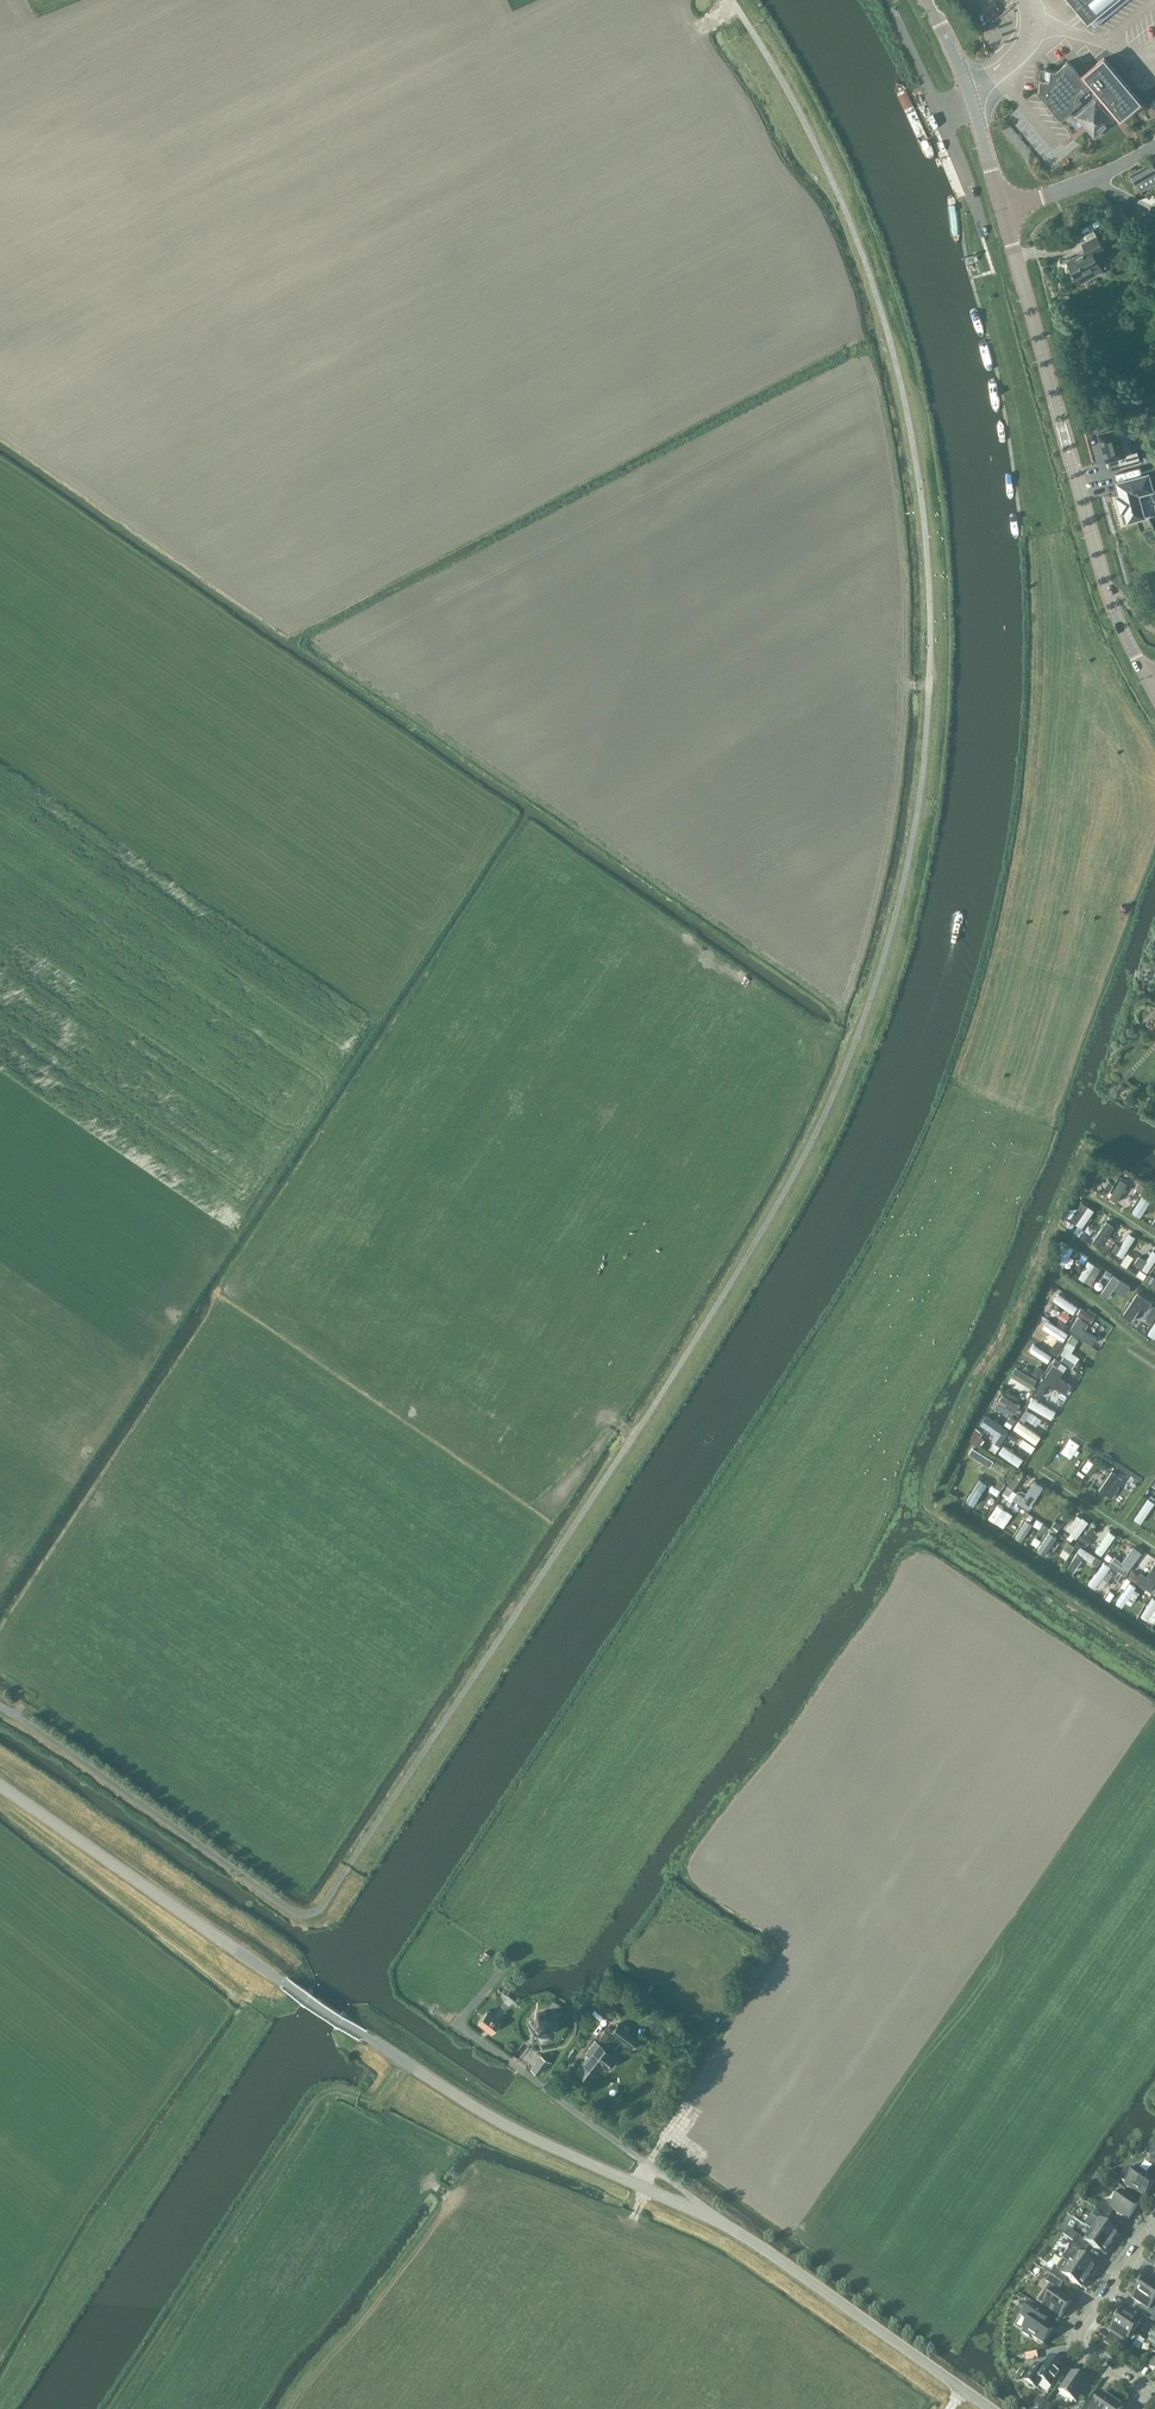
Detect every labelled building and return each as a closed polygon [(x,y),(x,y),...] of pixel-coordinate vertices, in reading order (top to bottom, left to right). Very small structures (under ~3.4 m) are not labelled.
[(1088,22),(1090,20),(1098,13),(1114,0),(1070,0),(1088,22)] [(1098,13),(1090,20),(1094,26),(1103,19),(1098,13)] [(1041,68),(1039,92),(1061,118),(1071,109),(1087,128),(1094,136),(1114,119),(1109,113),(1113,109),(1121,118),(1141,101),(1104,56),(1083,74),(1085,76),(1083,77),(1068,60),(1057,69),(1041,68)] [(1131,175),(1136,184),(1141,192),(1154,184),(1154,161),(1131,175)] [(1086,251),(1067,261),(1077,278),(1078,278),(1081,284),(1096,275),(1093,270),(1100,266),(1094,254),(1104,249),(1097,236),(1082,243),(1086,251)] [(1117,429),(1099,434),(1106,461),(1108,461),(1118,458),(1120,467),(1139,462),(1137,452),(1132,453),(1125,428),(1118,430),(1117,429)] [(1121,495),(1116,496),(1120,513),(1125,512),(1128,522),(1144,518),(1141,506),(1137,507),(1134,494),(1142,492),(1143,494),(1152,491),(1148,475),(1117,483),(1121,495)] [(1108,1173),(1118,1178),(1121,1173),(1111,1167),(1108,1173)] [(1115,1200),(1124,1185),(1117,1181),(1108,1196),(1115,1200)] [(1135,1193),(1140,1196),(1145,1188),(1140,1184),(1135,1193)] [(1131,1211),(1141,1217),(1149,1202),(1139,1196),(1131,1211)] [(1085,1206),(1074,1226),(1080,1229),(1091,1209),(1085,1206)] [(1074,1224),(1062,1217),(1060,1222),(1072,1228),(1074,1224)] [(1126,1233),(1113,1253),(1119,1258),(1133,1237),(1126,1233)] [(1144,1239),(1137,1248),(1143,1253),(1150,1243),(1144,1239)] [(1106,1254),(1110,1248),(1104,1244),(1100,1250),(1106,1254)] [(1058,1269),(1068,1250),(1058,1245),(1049,1265),(1058,1269)] [(1140,1266),(1143,1257),(1134,1255),(1132,1264),(1140,1266)] [(1090,1285),(1094,1274),(1088,1273),(1092,1263),(1084,1260),(1077,1280),(1090,1285)] [(1108,1278),(1112,1272),(1107,1269),(1103,1275),(1108,1278)] [(1147,1275),(1140,1270),(1136,1275),(1143,1280),(1147,1275)] [(1105,1299),(1117,1280),(1111,1276),(1098,1295),(1105,1299)] [(1097,1291),(1100,1285),(1092,1281),(1089,1287),(1097,1291)] [(1055,1295),(1051,1301),(1071,1315),(1075,1309),(1055,1295)] [(1141,1309),(1128,1305),(1124,1318),(1137,1322),(1141,1309)] [(1093,1316),(1081,1308),(1077,1314),(1089,1322),(1093,1316)] [(1064,1342),(1068,1335),(1039,1319),(1035,1326),(1064,1342)] [(1145,1335),(1153,1340),(1154,1336),(1154,1320),(1145,1335)] [(1040,1337),(1043,1331),(1035,1326),(1032,1332),(1040,1337)] [(1072,1335),(1069,1341),(1075,1344),(1078,1339),(1072,1335)] [(1063,1343),(1057,1339),(1054,1344),(1060,1348),(1063,1343)] [(1058,1365),(1057,1365),(1055,1369),(1067,1374),(1076,1355),(1064,1350),(1058,1365)] [(1032,1372),(1041,1377),(1043,1373),(1034,1368),(1032,1372)] [(1014,1369),(1011,1376),(1021,1380),(1024,1374),(1014,1369)] [(1040,1381),(1037,1385),(1044,1389),(1047,1385),(1040,1381)] [(1030,1390),(1024,1386),(1020,1392),(1027,1395),(1030,1390)] [(1029,1400),(1025,1407),(1050,1420),(1053,1412),(1029,1400)] [(1004,1415),(999,1412),(995,1418),(1000,1421),(1004,1415)] [(1010,1415),(1003,1424),(1009,1428),(1015,1419),(1010,1415)] [(976,1427),(970,1440),(978,1446),(984,1438),(980,1436),(983,1432),(976,1427)] [(1018,1436),(1012,1432),(1009,1436),(1015,1441),(1018,1436)] [(1035,1446),(1027,1441),(1024,1447),(1031,1452),(1035,1446)] [(1001,1446),(996,1453),(1015,1468),(1021,1461),(1001,1446)] [(1077,1474),(1072,1479),(1078,1484),(1082,1478),(1077,1474)] [(1110,1500),(1119,1478),(1108,1474),(1099,1495),(1110,1500)] [(970,1493),(981,1500),(988,1488),(977,1482),(970,1493)] [(1124,1489),(1131,1493),(1135,1487),(1128,1483),(1124,1489)] [(1007,1487),(1003,1492),(1008,1495),(1012,1490),(1007,1487)] [(1052,1522),(1063,1504),(1055,1499),(1044,1517),(1052,1522)] [(1055,1521),(1052,1525),(1058,1529),(1061,1524),(1055,1521)] [(1049,1527),(1043,1523),(1039,1528),(1045,1532),(1049,1527)] [(1056,1532),(1049,1527),(1047,1530),(1054,1535),(1056,1532)] [(1080,1540),(1087,1545),(1091,1539),(1084,1535),(1080,1540)] [(1074,1546),(1067,1541),(1063,1548),(1070,1553),(1074,1546)] [(1077,1549),(1064,1570),(1072,1575),(1081,1561),(1089,1566),(1093,1559),(1077,1549)] [(1101,1560),(1096,1556),(1092,1562),(1097,1565),(1101,1560)] [(1124,1576),(1118,1571),(1114,1578),(1120,1582),(1124,1576)] [(1138,1574),(1132,1571),(1129,1575),(1135,1579),(1138,1574)] [(1123,1605),(1131,1587),(1122,1583),(1114,1601),(1123,1605)] [(615,1997),(610,1993),(604,2001),(609,2005),(615,1997)] [(490,2032),(498,2021),(486,2012),(478,2023),(490,2032)] [(549,2034),(554,2027),(553,2017),(546,2012),(536,2014),(530,2022),(532,2030),(540,2036),(549,2034)] [(631,2048),(638,2039),(617,2024),(609,2035),(604,2031),(597,2042),(595,2040),(585,2053),(587,2055),(577,2069),(589,2078),(600,2064),(606,2069),(615,2056),(610,2052),(620,2039),(631,2048)] [(545,2069),(549,2063),(539,2056),(530,2068),(538,2074),(543,2067),(545,2069)] [(1137,2168),(1136,2168),(1132,2166),(1127,2167),(1121,2176),(1122,2181),(1126,2184),(1125,2185),(1143,2197),(1154,2181),(1137,2168)] [(1113,2210),(1128,2220),(1139,2203),(1121,2190),(1110,2206),(1101,2200),(1095,2209),(1108,2217),(1113,2210)] [(1104,2223),(1108,2217),(1095,2209),(1084,2225),(1092,2231),(1111,2244),(1113,2242),(1115,2243),(1120,2235),(1118,2234),(1104,2223)] [(1109,2246),(1111,2244),(1092,2231),(1085,2241),(1077,2235),(1073,2242),(1085,2250),(1089,2245),(1104,2255),(1104,2254),(1106,2255),(1111,2248),(1109,2246)] [(1081,2256),(1085,2250),(1073,2242),(1068,2248),(1069,2248),(1062,2259),(1069,2264),(1069,2263),(1088,2277),(1090,2275),(1092,2276),(1097,2268),(1095,2267),(1096,2266),(1081,2256)] [(1087,2279),(1088,2277),(1069,2263),(1069,2264),(1062,2273),(1054,2268),(1050,2275),(1062,2283),(1066,2277),(1081,2288),(1082,2287),(1083,2288),(1089,2281),(1087,2279)] [(1058,2290),(1062,2283),(1050,2275),(1045,2281),(1049,2284),(1037,2302),(1042,2305),(1060,2318),(1072,2301),(1053,2289),(1054,2288),(1058,2290)] [(1154,2299),(1154,2283),(1146,2277),(1139,2288),(1154,2299)] [(1154,2301),(1154,2299),(1139,2288),(1132,2298),(1144,2307),(1140,2313),(1154,2322),(1154,2320),(1154,2306),(1152,2305),(1154,2301)] [(1041,2320),(1045,2314),(1029,2304),(1020,2316),(1027,2321),(1022,2329),(1024,2330),(1022,2332),(1029,2337),(1030,2335),(1043,2343),(1053,2329),(1041,2320)] [(1140,2337),(1134,2332),(1141,2322),(1123,2310),(1116,2321),(1140,2337)] [(1133,2347),(1140,2337),(1116,2321),(1109,2331),(1121,2339),(1117,2345),(1129,2354),(1134,2348),(1133,2347)] [(1051,2387),(1065,2367),(1049,2357),(1040,2371),(1033,2366),(1024,2380),(1036,2388),(1041,2380),(1051,2387)] [(1020,2368),(1016,2373),(1021,2376),(1025,2371),(1020,2368)] [(1075,2402),(1088,2383),(1071,2372),(1059,2390),(1075,2402)] [(1112,2400),(1110,2398),(1111,2397),(1104,2391),(1102,2393),(1092,2407),(1086,2403),(1082,2408),(1106,2408),(1112,2400)] [(1038,2396),(1033,2403),(1040,2408),(1045,2401),(1038,2396)] [(1123,2407),(1122,2407),(1124,2405),(1116,2400),(1115,2402),(1112,2400),(1106,2408),(1122,2408),(1123,2407)]
